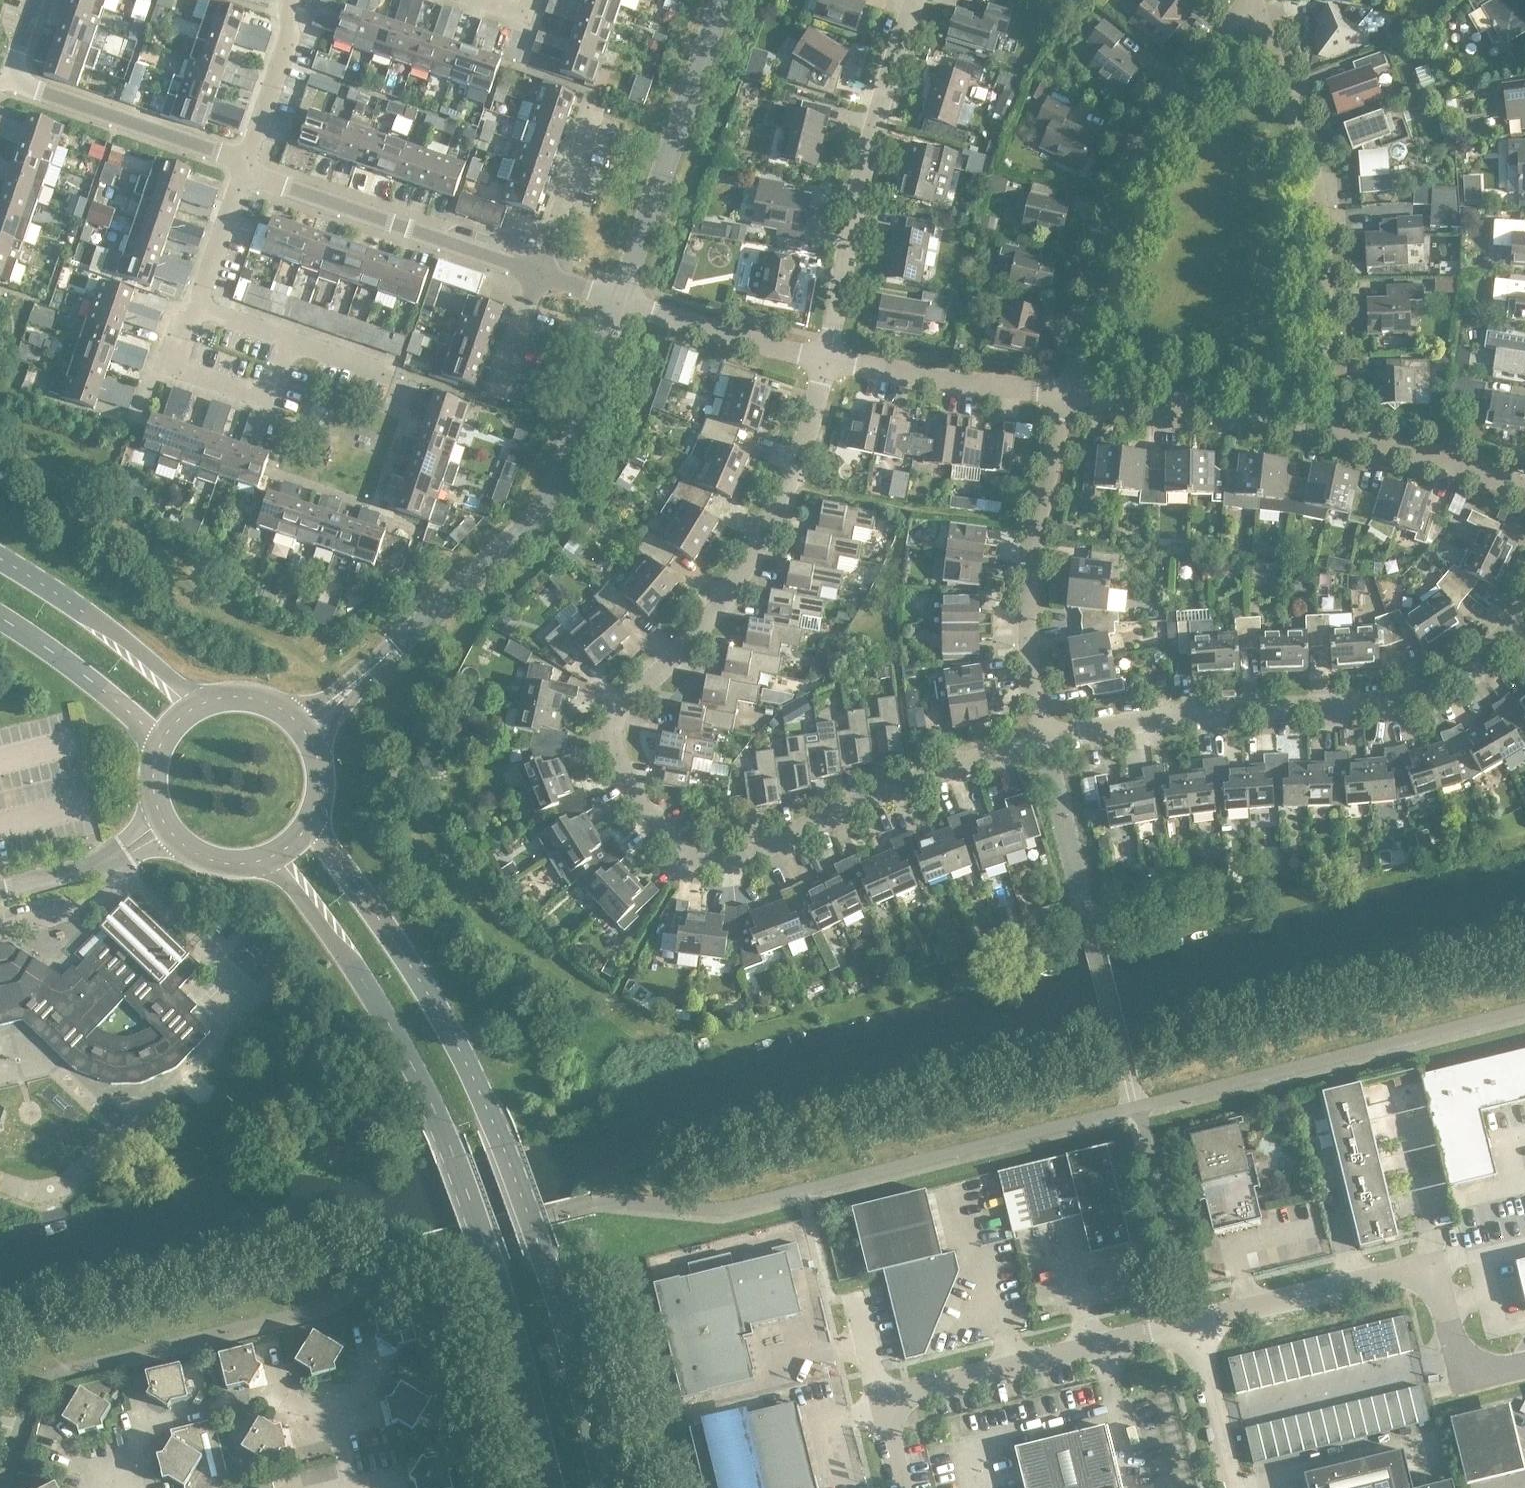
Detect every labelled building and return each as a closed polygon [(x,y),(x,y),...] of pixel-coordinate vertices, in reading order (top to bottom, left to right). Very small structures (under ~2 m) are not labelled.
[(76,0),(69,0),(63,17),(97,29),(104,9),(76,0)] [(104,9),(107,0),(76,0),(104,9)] [(157,5),(171,10),(175,0),(159,0),(157,5)] [(324,0),(320,0),(316,12),(340,21),(345,7),(324,0)] [(366,10),(370,0),(369,0),(359,0),(357,7),(366,10)] [(379,3),(370,0),(366,10),(375,13),(379,3)] [(569,0),(566,9),(576,13),(579,4),(569,0)] [(601,0),(585,0),(580,14),(613,26),(620,6),(601,0)] [(814,17),(855,30),(864,3),(855,0),(820,0),(814,17)] [(1172,0),(1162,0),(1158,5),(1151,0),(1149,0),(1131,23),(1159,45),(1186,11),(1172,0)] [(1467,1),(1474,12),(1481,8),(1492,27),(1485,31),(1493,46),(1500,42),(1502,45),(1524,32),(1524,0),(1469,0),(1467,1)] [(210,2),(203,22),(237,33),(244,13),(210,2)] [(52,3),(49,12),(59,16),(62,6),(52,3)] [(1327,4),(1317,17),(1313,41),(1317,56),(1333,59),(1357,50),(1368,38),(1362,23),(1361,23),(1371,11),(1348,5),(1345,9),(1343,7),(1327,4)] [(955,10),(944,45),(945,46),(947,42),(991,55),(998,35),(1004,37),(1012,12),(988,5),(984,19),(955,10)] [(365,14),(345,7),(340,21),(336,34),(333,41),(353,48),(365,14)] [(135,9),(131,19),(145,24),(148,13),(135,9)] [(442,9),(433,37),(423,34),(411,68),(430,74),(442,40),(443,36),(447,26),(452,12),(442,9)] [(576,13),(566,9),(563,19),(572,22),(576,13)] [(396,20),(405,23),(408,13),(399,10),(396,20)] [(59,16),(49,12),(46,22),(56,25),(59,16)] [(340,21),(316,12),(312,25),(336,34),(340,21)] [(665,15),(663,20),(672,23),(675,14),(669,13),(665,15)] [(384,21),(365,14),(353,48),(373,55),(384,21)] [(613,26),(580,14),(573,34),(607,45),(613,26)] [(97,29),(63,17),(57,36),(91,48),(97,29)] [(403,27),(384,21),(373,55),(392,61),(403,27)] [(237,33),(203,22),(196,41),(230,53),(237,33)] [(1103,22),(1087,42),(1101,53),(1088,69),(1088,70),(1089,68),(1119,92),(1115,98),(1116,98),(1140,68),(1139,67),(1138,68),(1113,49),(1122,38),(1103,22)] [(244,26),(241,35),(251,38),(254,29),(244,26)] [(456,30),(447,26),(443,36),(453,39),(456,30)] [(423,34),(403,27),(392,61),(411,68),(423,34)] [(812,67),(806,88),(833,96),(841,73),(836,72),(838,66),(846,54),(809,31),(793,56),(812,67)] [(657,33),(655,39),(664,43),(667,37),(657,33)] [(607,45),(573,34),(567,53),(600,64),(607,45)] [(251,38),(241,35),(238,44),(248,47),(251,38)] [(91,48),(57,36),(50,56),(84,67),(91,48)] [(473,46),(482,49),(485,40),(476,36),(473,46)] [(556,39),(553,48),(562,51),(565,42),(556,39)] [(461,47),(442,40),(430,74),(450,81),(461,47)] [(495,43),(485,40),(482,49),(491,53),(495,43)] [(230,53),(196,41),(190,61),(224,72),(230,53)] [(39,42),(36,51),(46,54),(49,45),(39,42)] [(481,54),(461,47),(450,81),(469,87),(481,54)] [(46,54),(36,51),(33,60),(43,63),(46,54)] [(1382,52),(1352,63),(1355,70),(1325,81),(1337,116),(1382,100),(1372,70),(1387,65),(1382,52)] [(600,64),(567,53),(560,73),(594,84),(600,64)] [(501,60),(481,54),(469,87),(489,94),(501,60)] [(84,67),(50,56),(43,76),(77,87),(84,67)] [(323,60),(319,71),(343,80),(347,68),(323,60)] [(936,68),(930,89),(932,89),(930,97),(927,96),(921,116),(955,127),(970,79),(980,82),(984,69),(957,60),(953,73),(936,68)] [(224,72),(190,61),(183,80),(217,91),(224,72)] [(748,63),(744,78),(760,83),(764,68),(748,63)] [(231,64),(228,73),(238,77),(241,68),(231,64)] [(238,77),(228,73),(225,83),(235,86),(238,77)] [(331,82),(320,79),(317,89),(327,92),(331,82)] [(217,91),(183,80),(177,99),(210,111),(217,91)] [(1033,82),(1027,94),(1039,99),(1044,87),(1033,82)] [(509,86),(500,83),(496,92),(506,95),(509,86)] [(1504,86),(1508,120),(1522,118),(1523,128),(1524,128),(1524,83),(1504,86)] [(763,84),(760,94),(772,97),(775,87),(763,84)] [(541,85),(534,105),(568,116),(575,96),(541,85)] [(127,88),(123,100),(133,103),(137,91),(127,88)] [(110,91),(108,97),(117,100),(120,91),(114,89),(110,91)] [(347,99),(356,102),(360,92),(350,89),(347,99)] [(977,89),(974,98),(983,101),(986,92),(977,89)] [(780,90),(777,101),(789,104),(792,93),(780,90)] [(369,95),(360,92),(356,102),(365,105),(369,95)] [(506,95),(496,92),(493,101),(503,105),(506,95)] [(210,111),(177,99),(170,119),(204,131),(210,111)] [(1070,109),(1047,99),(1036,122),(1049,128),(1040,147),(1041,147),(1042,146),(1057,153),(1054,159),(1078,171),(1079,169),(1081,170),(1089,155),(1087,154),(1095,137),(1064,122),(1070,109)] [(1455,100),(1445,102),(1447,112),(1457,110),(1455,100)] [(386,112),(395,115),(398,105),(389,102),(386,112)] [(218,103),(215,112),(225,115),(228,106),(218,103)] [(810,106),(801,103),(799,113),(787,110),(782,128),(791,131),(784,158),(796,161),(795,164),(800,165),(800,162),(816,166),(820,148),(817,147),(824,119),(808,115),(810,106)] [(407,109),(398,105),(395,115),(404,118),(407,109)] [(568,116),(534,105),(527,124),(561,135),(568,116)] [(1363,153),(1369,156),(1360,173),(1361,178),(1358,178),(1359,194),(1392,192),(1391,175),(1388,175),(1387,160),(1391,158),(1397,161),(1403,159),(1406,153),(1404,147),(1413,144),(1400,105),(1343,126),(1352,151),(1361,147),(1363,153)] [(329,118),(310,111),(298,145),(318,152),(329,118)] [(225,115),(215,112),(212,121),(221,125),(225,115)] [(63,127),(30,115),(23,135),(57,147),(63,127)] [(437,119),(428,115),(424,125),(433,128),(437,119)] [(349,124),(329,118),(318,152),(337,158),(349,124)] [(446,122),(437,119),(433,128),(443,132),(446,122)] [(12,121),(9,131),(19,134),(22,125),(12,121)] [(486,121),(483,131),(493,134),(496,125),(486,121)] [(1441,122),(1439,124),(1441,134),(1443,135),(1448,134),(1450,132),(1448,122),(1446,121),(1441,122)] [(368,131),(349,124),(337,158),(356,165),(368,131)] [(561,135),(527,124),(521,143),(555,155),(561,135)] [(472,142),(475,132),(466,129),(462,138),(472,142)] [(19,134),(9,131),(6,140),(16,143),(19,134)] [(387,138),(368,131),(356,165),(376,171),(387,138)] [(493,134),(483,131),(480,140),(490,143),(493,134)] [(57,147),(23,135),(16,155),(50,166),(57,147)] [(407,144),(387,138),(376,171),(395,178),(407,144)] [(1508,142),(1509,165),(1518,165),(1519,194),(1524,193),(1524,141),(1508,142)] [(555,155),(521,143),(514,162),(548,174),(555,155)] [(426,151),(407,144),(395,178),(414,185),(426,151)] [(93,145),(89,156),(102,160),(105,150),(93,145)] [(915,146),(912,158),(907,156),(907,157),(909,158),(900,195),(898,194),(898,195),(936,205),(936,204),(929,202),(929,200),(937,202),(942,201),(945,197),(956,154),(932,148),(931,150),(915,146)] [(445,157),(426,151),(414,185),(434,191),(445,157)] [(112,152),(109,163),(120,167),(124,156),(112,152)] [(50,166),(16,155),(10,174),(43,186),(50,166)] [(465,164),(445,157),(434,191),(453,198),(465,164)] [(190,170),(156,159),(149,179),(183,190),(190,170)] [(990,162),(976,159),(973,174),(986,178),(990,162)] [(6,172),(9,163),(0,160),(0,171),(6,172)] [(483,163),(473,160),(470,169),(480,172),(483,163)] [(548,174),(514,162),(508,182),(541,193),(548,174)] [(106,164),(104,171),(121,177),(124,170),(106,164)] [(480,172),(470,169),(467,178),(477,182),(480,172)] [(43,186),(10,174),(3,193),(37,205),(43,186)] [(990,175),(987,188),(1004,192),(1007,179),(990,175)] [(134,195),(143,198),(177,209),(180,199),(194,204),(197,195),(187,192),(183,190),(149,179),(141,176),(134,195)] [(783,184),(760,180),(752,222),(778,227),(776,236),(802,241),(809,199),(781,194),(783,184)] [(191,182),(187,192),(197,195),(200,186),(191,182)] [(541,193),(508,182),(501,202),(535,213),(541,193)] [(1413,204),(1431,205),(1459,206),(1458,188),(1414,186),(1413,204)] [(1463,192),(1462,206),(1477,207),(1478,193),(1463,192)] [(3,193),(0,202),(0,214),(30,224),(37,205),(3,193)] [(507,209),(461,193),(455,213),(500,229),(507,209)] [(1068,204),(1029,195),(1022,227),(1061,236),(1068,204)] [(177,209),(143,198),(136,217),(170,229),(177,209)] [(93,203),(87,222),(109,229),(115,210),(93,203)] [(1459,206),(1431,205),(1430,227),(1460,228),(1459,206)] [(0,214),(0,235),(24,243),(30,224),(0,214)] [(170,229),(136,217),(130,237),(163,248),(170,229)] [(1421,218),(1382,220),(1382,222),(1384,224),(1379,230),(1376,227),(1369,236),(1368,236),(1368,235),(1364,236),(1365,240),(1362,244),(1365,247),(1367,273),(1368,273),(1367,266),(1406,264),(1405,244),(1423,243),(1421,218)] [(293,225),(273,219),(261,252),(281,259),(293,225)] [(889,257),(887,257),(887,258),(889,258),(886,278),(921,284),(929,237),(933,238),(936,224),(906,219),(904,232),(894,230),(889,257)] [(177,221),(174,230),(184,234),(187,224),(177,221)] [(1494,221),(1493,246),(1512,247),(1511,264),(1524,265),(1524,235),(1524,222),(1494,221)] [(702,223),(700,234),(725,238),(727,226),(702,223)] [(312,232),(293,225),(281,259),(300,266),(312,232)] [(85,227),(80,241),(89,244),(94,230),(85,227)] [(733,227),(731,240),(744,242),(746,229),(733,227)] [(69,231),(68,236),(75,239),(78,231),(73,230),(69,231)] [(184,234),(174,230),(171,239),(181,243),(184,234)] [(331,238),(312,232),(300,266),(320,272),(331,238)] [(0,235),(0,257),(17,263),(24,243),(0,235)] [(163,248),(130,237),(123,256),(157,267),(161,269),(171,272),(174,263),(160,258),(163,248)] [(350,245),(331,238),(320,272),(317,279),(337,286),(339,279),(350,245)] [(1018,248),(1016,247),(1002,244),(999,256),(1015,259),(1008,286),(1048,295),(1055,263),(1016,254),(1018,248)] [(370,252),(350,245),(339,279),(358,285),(370,252)] [(389,258),(370,252),(358,285),(378,292),(389,258)] [(761,254),(758,268),(752,267),(748,290),(752,296),(759,297),(759,299),(789,304),(794,277),(795,277),(798,261),(761,254)] [(157,267),(123,256),(116,276),(150,287),(157,267)] [(0,257),(0,279),(10,283),(17,263),(0,257)] [(408,265),(389,258),(378,292),(397,299),(408,265)] [(484,276),(438,260),(432,280),(477,295),(484,276)] [(428,272),(408,265),(397,299),(417,305),(428,272)] [(171,272),(161,269),(158,278),(168,281),(171,272)] [(244,270),(241,277),(250,280),(252,273),(244,270)] [(676,279),(673,289),(684,293),(688,283),(676,279)] [(1456,279),(1444,279),(1445,292),(1456,292),(1456,279)] [(1514,319),(1524,321),(1524,283),(1495,280),(1493,301),(1506,302),(1504,321),(1514,323),(1514,319)] [(100,281),(93,301),(127,312),(134,292),(100,281)] [(250,285),(244,304),(259,308),(262,299),(265,290),(250,285)] [(1367,300),(1368,333),(1409,332),(1408,301),(1422,301),(1422,285),(1386,286),(1386,300),(1367,300)] [(275,293),(265,290),(262,299),(272,303),(275,293)] [(436,299),(427,295),(423,305),(433,308),(436,299)] [(468,298),(461,317),(495,329),(502,309),(468,298)] [(882,298),(877,327),(920,335),(923,321),(944,324),(948,303),(947,303),(946,309),(882,298)] [(272,303),(262,299),(259,308),(268,312),(272,303)] [(127,312),(93,301),(86,320),(120,332),(124,322),(137,326),(141,317),(131,314),(127,312)] [(1041,325),(1028,322),(1031,309),(997,301),(994,315),(1001,316),(995,346),(1034,354),(1041,325)] [(304,303),(300,312),(310,316),(313,307),(304,303)] [(134,305),(131,314),(141,317),(144,308),(134,305)] [(433,308),(423,305),(420,314),(430,317),(433,308)] [(310,316),(300,312),(297,322),(307,325),(310,316)] [(31,313),(28,322),(42,327),(45,317),(31,313)] [(342,316),(339,326),(349,329),(352,320),(342,316)] [(495,329),(461,317),(455,337),(488,348),(495,329)] [(120,332),(86,320),(80,339),(114,351),(120,332)] [(349,329),(339,326),(336,335),(346,338),(349,329)] [(381,330),(378,339),(387,342),(391,333),(381,330)] [(1496,350),(1492,371),(1524,376),(1524,369),(1524,338),(1486,331),(1484,348),(1496,350)] [(32,334),(29,344),(50,351),(53,344),(47,342),(49,337),(41,334),(40,337),(32,334)] [(423,337),(414,334),(411,343),(420,346),(423,337)] [(488,348),(455,337),(448,356),(482,368),(488,348)] [(118,352),(114,351),(80,339),(73,359),(107,370),(110,360),(124,365),(127,356),(118,352)] [(387,342),(378,339),(375,348),(384,351),(387,342)] [(121,343),(118,352),(127,356),(131,347),(121,343)] [(420,346),(411,343),(407,353),(417,356),(420,346)] [(674,346),(664,379),(678,383),(679,382),(688,385),(698,353),(699,352),(690,349),(689,350),(674,346)] [(21,350),(17,361),(26,364),(30,353),(21,350)] [(482,368),(448,356),(441,376),(475,388),(482,368)] [(1455,357),(1453,371),(1467,374),(1469,360),(1455,357)] [(107,370),(73,359),(67,378),(100,390),(100,389),(107,370)] [(1429,360),(1400,361),(1398,361),(1387,372),(1373,373),(1374,405),(1388,405),(1394,410),(1400,404),(1414,404),(1414,386),(1430,385),(1429,360)] [(730,379),(724,400),(764,412),(770,391),(753,385),(756,374),(723,364),(719,376),(730,379)] [(48,392),(61,396),(60,398),(94,410),(97,399),(111,404),(114,394),(105,391),(100,389),(100,390),(67,378),(66,378),(54,374),(48,392)] [(1485,384),(1454,379),(1452,394),(1483,398),(1485,384)] [(661,381),(659,388),(670,392),(672,385),(661,381)] [(108,382),(105,391),(114,394),(118,385),(108,382)] [(435,394),(428,414),(462,425),(469,405),(435,394)] [(1491,394),(1488,412),(1494,413),(1493,425),(1524,430),(1524,400),(1491,394)] [(418,400),(414,409),(424,412),(427,403),(418,400)] [(764,412),(724,400),(718,420),(707,417),(703,427),(736,439),(739,428),(757,433),(764,412)] [(867,416),(852,413),(845,449),(874,454),(884,405),(882,404),(882,406),(873,404),(873,403),(870,402),(867,416)] [(164,415),(174,418),(177,408),(168,405),(164,415)] [(885,405),(884,405),(874,454),(902,460),(910,425),(894,422),(897,408),(894,407),(894,408),(885,406),(885,405)] [(186,411),(177,408),(174,418),(172,422),(161,456),(158,465),(177,471),(180,463),(191,429),(181,426),(186,411)] [(424,412),(414,409),(411,418),(421,421),(424,412)] [(462,425),(428,414),(422,433),(456,444),(462,425)] [(923,463),(952,466),(958,416),(956,416),(956,417),(947,416),(947,415),(944,415),(943,429),(927,427),(923,463)] [(141,449),(161,456),(172,422),(152,416),(141,449)] [(960,417),(958,416),(952,466),(980,470),(985,434),(970,432),(972,418),(969,418),(969,419),(960,418),(960,417)] [(206,418),(203,428),(202,432),(191,429),(180,463),(199,469),(211,436),(215,422),(206,418)] [(225,425),(215,422),(211,436),(199,469),(196,478),(216,485),(219,476),(230,442),(220,439),(225,425)] [(1000,436),(985,434),(980,470),(1009,474),(1014,438),(1016,424),(1013,423),(1013,424),(1004,423),(1004,422),(1001,422),(1000,436)] [(1016,424),(1014,438),(1030,440),(1032,426),(1016,424)] [(736,439),(703,427),(699,437),(710,442),(701,462),(739,478),(748,458),(731,450),(736,439)] [(517,430),(514,437),(524,441),(528,431),(521,428),(517,430)] [(245,432),(241,442),(240,446),(230,442),(219,476),(238,482),(254,435),(245,432)] [(456,444),(422,433),(415,452),(449,464),(456,444)] [(263,438),(254,435),(238,482),(258,489),(269,456),(259,452),(263,438)] [(404,438),(401,447),(411,451),(414,441),(404,438)] [(415,452),(411,451),(401,447),(398,457),(412,461),(409,471),(442,483),(449,464),(415,452)] [(511,450),(508,457),(519,460),(522,450),(515,448),(511,450)] [(1095,488),(1118,490),(1122,450),(1098,448),(1096,466),(1085,465),(1082,494),(1094,495),(1095,488)] [(1145,453),(1122,450),(1118,490),(1140,493),(1139,504),(1152,505),(1154,473),(1143,471),(1145,453)] [(636,454),(632,461),(642,467),(646,460),(636,454)] [(1166,473),(1154,473),(1152,505),(1166,506),(1166,494),(1189,495),(1189,455),(1166,454),(1166,473)] [(1213,455),(1189,455),(1189,495),(1212,495),(1211,502),(1223,503),(1225,473),(1213,473),(1213,455)] [(1237,475),(1225,473),(1223,503),(1223,507),(1257,511),(1263,459),(1239,456),(1237,475)] [(1286,461),(1263,459),(1257,511),(1291,515),(1296,481),(1284,480),(1286,461)] [(507,462),(505,468),(516,472),(518,466),(507,462)] [(739,478),(701,462),(692,481),(682,476),(677,486),(708,503),(713,491),(730,499),(739,478)] [(1308,484),(1296,481),(1291,515),(1324,521),(1327,510),(1335,470),(1312,466),(1308,484)] [(1358,475),(1335,470),(1327,510),(1349,514),(1347,521),(1359,524),(1366,496),(1354,493),(1358,475)] [(442,483),(409,471),(405,482),(391,477),(388,486),(398,489),(402,491),(436,502),(442,483)] [(894,471),(889,496),(904,499),(909,474),(894,471)] [(620,479),(616,485),(627,492),(631,486),(620,479)] [(1378,499),(1366,496),(1359,524),(1369,527),(1370,525),(1390,538),(1389,539),(1390,540),(1394,527),(1406,489),(1384,482),(1378,499)] [(280,493),(289,496),(293,486),(284,483),(280,493)] [(130,486),(127,495),(138,499),(141,490),(130,486)] [(302,489),(293,486),(289,496),(299,499),(302,489)] [(398,489),(388,486),(385,495),(395,499),(398,489)] [(708,503),(677,486),(660,514),(670,520),(706,542),(717,523),(702,513),(708,503)] [(1429,496),(1406,489),(1394,527),(1416,534),(1414,541),(1425,544),(1434,517),(1423,513),(1429,496)] [(436,502),(402,491),(395,511),(429,522),(436,502)] [(141,493),(139,499),(146,505),(149,496),(141,493)] [(257,527),(276,534),(288,500),(268,493),(257,527)] [(317,510),(307,506),(296,540),(315,547),(331,499),(322,496),(317,510)] [(951,496),(949,508),(974,511),(975,500),(951,496)] [(341,502),(331,499),(315,547),(334,553),(346,520),(336,516),(341,502)] [(288,500),(276,534),(273,543),(292,550),(296,540),(307,506),(288,500)] [(876,513),(823,503),(817,535),(852,541),(861,543),(864,543),(869,540),(871,531),(873,531),(876,513)] [(356,523),(346,520),(334,553),(354,560),(365,526),(367,522),(370,512),(361,509),(356,523)] [(1479,529),(1469,549),(1505,566),(1516,545),(1493,534),(1498,524),(1472,511),(1466,522),(1479,529)] [(1499,511),(1496,518),(1503,522),(1507,514),(1499,511)] [(379,515),(370,512),(367,522),(376,525),(379,515)] [(171,513),(167,522),(176,527),(181,517),(171,513)] [(182,515),(177,530),(194,536),(200,521),(182,515)] [(889,515),(888,525),(898,526),(899,517),(889,515)] [(589,520),(580,530),(585,535),(594,525),(589,520)] [(706,542),(670,520),(659,538),(649,532),(643,541),(671,562),(678,551),(694,561),(706,542)] [(986,528),(950,524),(946,553),(997,559),(997,558),(996,557),(997,549),(998,549),(998,546),(984,544),(986,528)] [(201,525),(197,537),(217,543),(221,532),(201,525)] [(385,533),(365,526),(354,560),(374,567),(376,561),(385,533)] [(1064,526),(1061,540),(1069,542),(1072,527),(1064,526)] [(411,542),(385,533),(376,561),(401,570),(411,542)] [(807,533),(802,564),(801,565),(836,571),(844,572),(847,573),(852,569),(853,561),(857,561),(861,543),(852,541),(817,535),(807,533)] [(671,562),(643,541),(636,550),(645,557),(631,573),(663,600),(677,583),(663,571),(671,562)] [(1140,541),(1140,551),(1150,551),(1150,542),(1140,541)] [(1218,542),(1208,542),(1209,558),(1218,559),(1218,542)] [(1505,566),(1469,549),(1459,569),(1453,566),(1444,576),(1466,595),(1474,586),(1469,582),(1472,576),(1495,588),(1505,566)] [(1071,561),(1069,584),(1109,589),(1111,566),(1119,567),(1120,555),(1091,552),(1090,563),(1071,561)] [(997,559),(946,553),(943,582),(978,587),(980,571),(995,573),(995,570),(994,570),(995,561),(996,561),(997,559)] [(1270,556),(1269,564),(1279,566),(1279,557),(1270,556)] [(1338,560),(1336,570),(1346,572),(1348,562),(1338,560)] [(790,562),(784,594),(819,601),(819,600),(822,587),(840,591),(844,572),(836,571),(801,565),(802,564),(790,562)] [(663,600),(631,573),(617,590),(608,582),(601,590),(626,615),(634,605),(648,617),(663,600)] [(1466,595),(1444,576),(1436,585),(1440,592),(1421,604),(1444,637),(1463,624),(1449,603),(1454,600),(1459,603),(1466,595)] [(1354,577),(1351,581),(1351,586),(1354,590),(1360,590),(1364,586),(1364,581),(1360,577),(1354,577)] [(1109,589),(1069,584),(1066,608),(1085,610),(1083,624),(1114,623),(1118,623),(1118,613),(1106,611),(1109,589)] [(258,587),(253,598),(271,606),(276,595),(258,587)] [(626,615),(601,590),(593,598),(601,606),(585,620),(612,652),(629,637),(617,623),(626,615)] [(771,591),(765,623),(800,629),(803,629),(803,630),(818,632),(820,620),(821,620),(824,601),(819,600),(819,601),(784,594),(771,591)] [(942,597),(942,600),(936,600),(930,606),(930,626),(942,626),(993,626),(993,624),(991,624),(991,615),(992,615),(992,612),(978,612),(978,596),(942,597)] [(318,601),(311,622),(328,628),(335,606),(318,601)] [(296,603),(292,613),(301,616),(304,606),(296,603)] [(1444,637),(1421,604),(1403,617),(1398,611),(1386,615),(1396,642),(1407,638),(1405,633),(1410,629),(1424,651),(1444,637)] [(842,614),(841,621),(848,622),(850,616),(842,614)] [(1328,615),(1317,616),(1318,645),(1330,644),(1332,670),(1355,668),(1352,628),(1330,630),(1328,615)] [(1396,642),(1386,615),(1374,619),(1375,627),(1352,628),(1355,668),(1378,666),(1377,641),(1383,640),(1385,646),(1396,642)] [(336,616),(333,624),(342,627),(343,622),(341,618),(336,616)] [(1318,645),(1317,616),(1305,617),(1305,631),(1283,632),(1284,672),(1307,671),(1307,646),(1318,645)] [(503,617),(495,624),(503,633),(509,627),(509,624),(503,617)] [(1248,647),(1247,618),(1234,619),(1235,634),(1212,635),(1215,675),(1239,674),(1237,648),(1248,647)] [(1260,618),(1247,618),(1248,647),(1259,647),(1260,672),(1284,672),(1283,632),(1260,632),(1260,618)] [(612,652),(585,620),(568,634),(561,626),(545,640),(563,661),(570,654),(574,660),(583,652),(595,667),(612,652)] [(749,620),(744,652),(779,658),(781,645),(799,648),(803,630),(803,629),(800,629),(765,623),(749,620)] [(1192,677),(1215,675),(1212,635),(1212,625),(1189,627),(1189,622),(1177,623),(1179,652),(1190,651),(1192,677)] [(1114,634),(1114,623),(1083,624),(1085,638),(1067,641),(1071,664),(1111,658),(1107,635),(1114,634)] [(993,627),(993,626),(942,626),(942,656),(978,655),(978,640),(993,639),(993,636),(992,636),(991,627),(993,627)] [(728,648),(722,680),(757,686),(760,673),(778,677),(782,658),(779,658),(744,652),(728,648)] [(518,650),(512,661),(525,669),(531,658),(518,650)] [(1115,680),(1111,658),(1071,664),(1075,688),(1093,685),(1095,696),(1124,691),(1122,679),(1115,680)] [(552,670),(529,664),(520,705),(562,714),(566,697),(576,699),(578,687),(549,681),(552,670)] [(916,665),(903,666),(904,678),(916,677),(916,665)] [(943,671),(944,674),(940,675),(936,678),(934,682),(937,701),(948,700),(998,692),(998,690),(997,690),(995,681),(996,681),(996,678),(982,680),(979,665),(943,671)] [(892,668),(882,669),(883,678),(893,676),(892,668)] [(706,677),(700,708),(735,715),(737,702),(756,705),(759,687),(757,687),(757,686),(722,680),(706,677)] [(763,690),(761,702),(780,705),(782,694),(763,690)] [(917,691),(906,692),(908,704),(919,703),(917,691)] [(998,694),(998,692),(948,700),(953,729),(988,723),(986,708),(1000,705),(1000,702),(999,703),(997,694),(998,694)] [(1516,700),(1509,693),(1501,701),(1518,725),(1524,719),(1524,720),(1524,692),(1516,700)] [(903,751),(896,697),(877,700),(879,718),(867,720),(866,720),(871,755),(903,751)] [(1518,725),(1501,701),(1491,706),(1496,715),(1480,724),(1502,761),(1523,749),(1512,729),(1518,725)] [(794,704),(783,710),(790,722),(801,715),(794,704)] [(562,714),(520,705),(518,713),(507,710),(501,734),(513,737),(515,729),(537,734),(534,747),(565,745),(568,734),(558,732),(562,714)] [(682,705),(676,736),(711,743),(713,730),(732,733),(735,715),(700,708),(682,705)] [(849,731),(836,732),(835,732),(840,767),(841,767),(872,763),(871,755),(866,720),(867,720),(865,709),(846,712),(849,731)] [(774,719),(768,724),(773,729),(778,724),(774,719)] [(921,721),(911,722),(913,735),(927,733),(926,724),(921,721)] [(818,743),(814,743),(814,738),(804,739),(805,745),(809,780),(810,780),(842,775),(841,767),(840,767),(835,732),(836,732),(835,722),(816,724),(818,743)] [(1502,761),(1480,724),(1465,733),(1460,724),(1450,730),(1462,757),(1472,779),(1473,779),(1472,778),(1502,761)] [(1462,757),(1450,730),(1439,733),(1443,743),(1425,749),(1438,789),(1471,779),(1471,780),(1472,779),(1462,757)] [(656,766),(666,768),(663,785),(688,789),(694,759),(712,762),(716,743),(711,743),(676,736),(676,737),(662,734),(656,766)] [(788,757),(775,759),(774,759),(779,794),(780,794),(811,790),(810,780),(809,780),(805,745),(804,739),(804,736),(785,738),(788,757)] [(1405,744),(1395,748),(1400,777),(1408,775),(1415,797),(1438,789),(1425,749),(1408,754),(1405,744)] [(569,755),(565,745),(534,747),(539,760),(518,769),(527,792),(567,776),(560,759),(569,755)] [(1405,800),(1400,777),(1395,748),(1383,749),(1384,759),(1366,760),(1370,803),(1405,800)] [(781,804),(780,794),(779,794),(774,759),(775,759),(774,750),(755,753),(758,771),(743,773),(748,808),(781,804)] [(1348,752),(1336,753),(1336,782),(1344,782),(1346,805),(1370,803),(1366,760),(1348,762),(1348,752)] [(1336,782),(1336,753),(1324,753),(1324,763),(1306,764),(1307,806),(1331,806),(1331,783),(1336,782)] [(1276,784),(1275,754),(1263,755),(1263,765),(1245,767),(1249,809),(1273,807),(1271,784),(1276,784)] [(1275,754),(1276,784),(1277,789),(1282,788),(1282,807),(1307,806),(1306,764),(1288,764),(1288,754),(1275,754)] [(1227,758),(1214,759),(1217,788),(1222,788),(1224,811),(1249,809),(1245,767),(1228,768),(1227,758)] [(1217,788),(1214,759),(1202,760),(1203,770),(1185,773),(1190,815),(1215,812),(1212,789),(1217,788)] [(1166,765),(1153,766),(1158,796),(1163,795),(1164,803),(1162,803),(1163,805),(1164,805),(1166,818),(1190,815),(1185,773),(1167,775),(1166,765)] [(1158,796),(1153,766),(1141,769),(1143,779),(1125,782),(1133,824),(1157,820),(1153,797),(1158,796)] [(1109,829),(1133,824),(1125,782),(1108,785),(1106,775),(1094,777),(1100,812),(1106,810),(1109,829)] [(574,793),(567,776),(527,792),(536,814),(558,806),(560,813),(587,799),(583,789),(574,793)] [(1007,810),(990,815),(1003,856),(1027,849),(1024,841),(1041,836),(1027,793),(1004,800),(1007,810)] [(593,809),(587,799),(560,813),(564,819),(536,837),(549,858),(594,829),(584,814),(593,809)] [(1492,807),(1491,811),(1493,815),(1498,817),(1502,814),(1504,810),(1501,806),(1497,804),(1492,807)] [(970,811),(958,815),(968,843),(969,847),(974,846),(980,863),(1003,856),(990,815),(973,820),(970,811)] [(968,843),(958,815),(947,819),(950,828),(933,835),(948,875),(971,866),(963,845),(968,843)] [(465,819),(456,823),(460,832),(468,828),(465,819)] [(604,845),(594,829),(549,858),(548,858),(561,879),(563,878),(569,887),(595,867),(618,849),(612,839),(604,845)] [(913,832),(901,836),(912,864),(917,862),(925,883),(948,875),(933,835),(916,841),(913,832)] [(912,864),(901,836),(889,841),(893,850),(877,857),(894,896),(916,887),(909,870),(914,868),(912,864)] [(1106,840),(1096,843),(1098,852),(1108,850),(1106,840)] [(626,857),(618,849),(595,867),(600,872),(583,888),(600,906),(631,877),(618,864),(626,857)] [(1388,851),(1377,853),(1379,866),(1390,864),(1388,851)] [(856,855),(845,860),(857,887),(863,885),(871,906),(894,896),(877,857),(860,864),(856,855)] [(857,887),(845,860),(834,866),(838,875),(822,883),(841,921),(863,910),(853,890),(857,887)] [(1353,862),(1344,864),(1346,875),(1356,872),(1353,862)] [(511,864),(502,870),(508,880),(517,874),(511,864)] [(1151,876),(1144,878),(1146,888),(1156,886),(1155,879),(1151,876)] [(643,890),(631,877),(600,906),(617,924),(633,908),(637,912),(659,891),(651,883),(643,890)] [(801,882),(790,888),(802,915),(804,919),(811,915),(819,932),(841,921),(822,883),(806,891),(801,882)] [(802,915),(790,888),(780,892),(783,901),(766,907),(781,947),(804,938),(796,917),(802,915)] [(200,966),(129,898),(100,928),(108,936),(83,963),(76,970),(72,967),(53,986),(49,982),(41,977),(47,967),(9,944),(0,946),(0,988),(9,1023),(22,1020),(75,1070),(111,1085),(140,1084),(176,1068),(210,1033),(190,1014),(197,1006),(179,989),(200,966)] [(675,954),(700,957),(705,914),(687,912),(689,902),(677,901),(673,930),(678,931),(675,954)] [(735,908),(739,939),(743,970),(762,962),(759,956),(781,947),(766,907),(749,914),(746,904),(735,908)] [(723,917),(705,914),(700,957),(724,960),(727,937),(739,939),(735,908),(724,907),(723,917)] [(1007,914),(996,918),(1001,934),(1012,930),(1007,914)] [(662,936),(660,955),(674,957),(677,938),(662,936)] [(609,962),(603,973),(613,978),(619,967),(609,962)] [(844,987),(838,990),(841,998),(848,995),(844,987)] [(9,1023),(0,988),(0,1025),(9,1023)] [(752,989),(746,991),(750,1003),(756,1001),(752,989)] [(1421,1080),(1448,1192),(1496,1180),(1480,1116),(1524,1105),(1524,1054),(1421,1080)] [(1366,1128),(1357,1088),(1318,1098),(1327,1138),(1366,1128)] [(1238,1124),(1189,1136),(1196,1167),(1191,1169),(1195,1186),(1255,1171),(1251,1154),(1245,1155),(1238,1124)] [(1376,1165),(1366,1128),(1327,1138),(1338,1174),(1376,1165)] [(1184,1138),(1173,1141),(1177,1160),(1189,1157),(1184,1138)] [(1114,1144),(997,1173),(997,1174),(998,1174),(1003,1195),(1012,1232),(1032,1228),(1080,1216),(1121,1207),(1106,1147),(1114,1145),(1114,1144)] [(1384,1204),(1376,1165),(1338,1174),(1346,1214),(1384,1204)] [(1255,1171),(1195,1186),(1199,1203),(1205,1201),(1212,1232),(1261,1220),(1254,1189),(1259,1188),(1255,1171)] [(940,1260),(924,1195),(850,1214),(867,1280),(882,1276),(904,1365),(924,1360),(958,1276),(953,1257),(940,1260)] [(1397,1241),(1384,1204),(1346,1214),(1358,1250),(1397,1241)] [(1130,1245),(1121,1207),(1080,1216),(1090,1255),(1130,1245)] [(690,1278),(655,1286),(683,1398),(754,1380),(743,1335),(747,1328),(801,1315),(790,1271),(801,1268),(795,1243),(771,1249),(773,1257),(725,1269),(722,1255),(687,1264),(690,1278)] [(1515,1266),(1524,1308),(1524,1264),(1515,1266)] [(408,1308),(374,1317),(378,1334),(375,1339),(397,1352),(400,1347),(417,1342),(408,1308)] [(1406,1326),(1404,1316),(1391,1319),(1394,1329),(1399,1328),(1406,1326)] [(1394,1329),(1391,1319),(1379,1322),(1387,1357),(1400,1354),(1394,1329)] [(1374,1360),(1387,1357),(1379,1322),(1366,1325),(1374,1360)] [(1366,1325),(1353,1328),(1362,1363),(1374,1360),(1366,1325)] [(1399,1328),(1394,1329),(1400,1354),(1412,1351),(1406,1326),(1399,1328)] [(1353,1328),(1341,1332),(1349,1366),(1362,1363),(1353,1328)] [(314,1332),(295,1362),(310,1371),(312,1377),(336,1371),(335,1365),(344,1350),(314,1332)] [(1341,1332),(1328,1335),(1337,1370),(1349,1366),(1341,1332)] [(1328,1335),(1315,1338),(1324,1373),(1337,1370),(1328,1335)] [(1315,1338),(1303,1341),(1311,1376),(1324,1373),(1315,1338)] [(1303,1341),(1290,1344),(1299,1379),(1311,1376),(1303,1341)] [(1290,1344),(1278,1347),(1286,1382),(1299,1379),(1290,1344)] [(257,1364),(253,1347),(219,1355),(227,1389),(244,1385),(250,1388),(263,1367),(257,1364)] [(1278,1347),(1265,1350),(1273,1385),(1286,1382),(1278,1347)] [(1265,1350),(1252,1353),(1261,1388),(1273,1385),(1265,1350)] [(1252,1353),(1240,1356),(1248,1391),(1261,1388),(1252,1353)] [(1240,1356),(1227,1359),(1236,1394),(1248,1391),(1240,1356)] [(188,1399),(180,1364),(146,1373),(150,1390),(147,1395),(168,1408),(171,1403),(188,1399)] [(413,1431),(431,1401),(401,1383),(392,1398),(386,1399),(392,1424),(398,1422),(413,1431)] [(1421,1386),(1408,1389),(1417,1424),(1429,1421),(1421,1386)] [(81,1388),(81,1389),(62,1419),(77,1428),(79,1434),(103,1428),(102,1422),(111,1407),(81,1389),(81,1388)] [(1408,1389),(1396,1392),(1404,1427),(1417,1424),(1408,1389)] [(1396,1392),(1383,1395),(1392,1430),(1404,1427),(1396,1392)] [(1383,1395),(1370,1398),(1379,1433),(1392,1430),(1383,1395)] [(1370,1398),(1358,1401),(1366,1436),(1379,1433),(1370,1398)] [(1358,1401),(1345,1404),(1354,1439),(1366,1436),(1358,1401)] [(1345,1404),(1332,1408),(1341,1443),(1354,1439),(1345,1404)] [(690,1431),(704,1487),(816,1487),(796,1405),(690,1431)] [(1332,1408),(1320,1411),(1328,1446),(1341,1443),(1332,1408)] [(1320,1411),(1307,1414),(1316,1449),(1328,1446),(1320,1411)] [(1514,1456),(1504,1414),(1503,1415),(1503,1413),(1459,1424),(1459,1425),(1458,1425),(1471,1477),(1472,1477),(1472,1478),(1490,1473),(1516,1466),(1514,1456)] [(1307,1414),(1295,1417),(1303,1452),(1316,1449),(1307,1414)] [(281,1451),(287,1450),(281,1425),(275,1427),(260,1417),(241,1448),(271,1466),(281,1451)] [(1295,1417),(1282,1420),(1290,1455),(1303,1452),(1295,1417)] [(184,1487),(220,1487),(230,1485),(214,1419),(170,1430),(172,1439),(163,1454),(157,1455),(163,1480),(169,1478),(184,1487)] [(1282,1420),(1269,1423),(1278,1458),(1290,1455),(1282,1420)] [(1269,1423),(1257,1426),(1265,1461),(1278,1458),(1269,1423)] [(1265,1461),(1257,1426),(1244,1429),(1253,1464),(1265,1461)] [(1010,1453),(1018,1487),(1114,1487),(1100,1431),(1010,1453)] [(1306,1487),(1412,1487),(1403,1450),(1303,1475),(1306,1487)] [(445,1456),(428,1460),(422,1457),(409,1479),(415,1482),(416,1487),(453,1487),(445,1456)] [(230,1485),(231,1487),(274,1487),(271,1476),(230,1485)]
